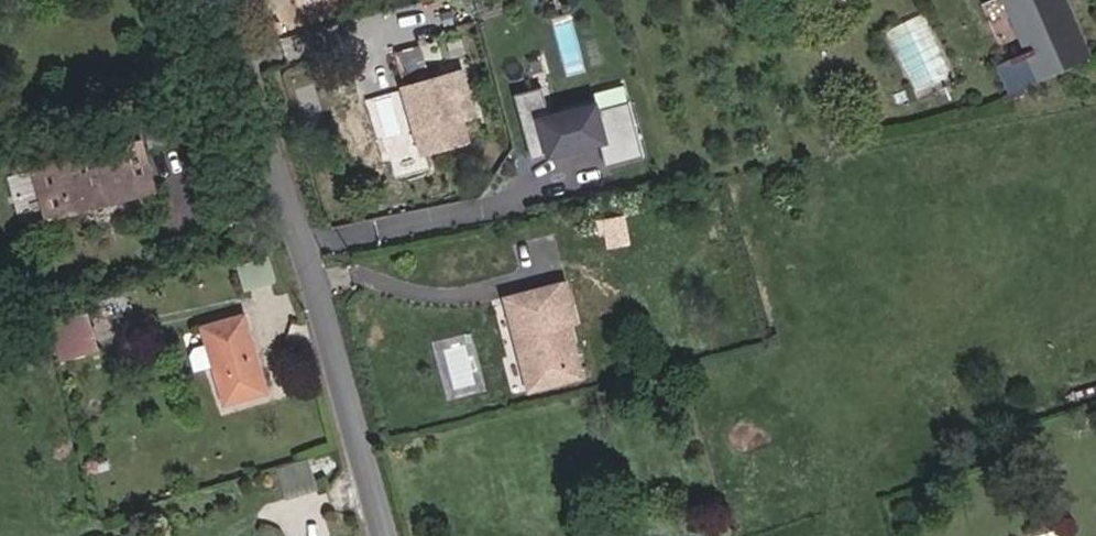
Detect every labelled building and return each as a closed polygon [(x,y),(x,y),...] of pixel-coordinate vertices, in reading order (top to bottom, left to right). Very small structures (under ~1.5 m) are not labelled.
[(1033,69),(1085,46),(1065,0),(1002,0),(1033,69)] [(458,123),(441,52),(397,61),(415,133),(458,123)] [(397,89),(383,94),(391,117),(405,112),(397,89)] [(540,90),(513,97),(529,162),(588,148),(587,143),(596,141),(603,170),(641,161),(627,105),(596,113),(594,108),(548,119),(540,90)] [(137,151),(30,180),(45,233),(151,204),(137,151)] [(151,204),(45,233),(47,240),(153,211),(151,204)] [(590,294),(587,281),(529,297),(551,380),(606,366),(592,315),(579,318),(574,299),(590,294)] [(139,288),(94,302),(97,312),(141,299),(139,288)] [(98,346),(89,314),(55,324),(64,356),(98,346)] [(268,390),(246,314),(205,325),(210,342),(216,364),(227,401),(268,390)] [(216,364),(210,342),(196,346),(192,354),(196,369),(216,364)] [(268,467),(230,479),(234,492),(288,476),(284,463),(268,467)]
